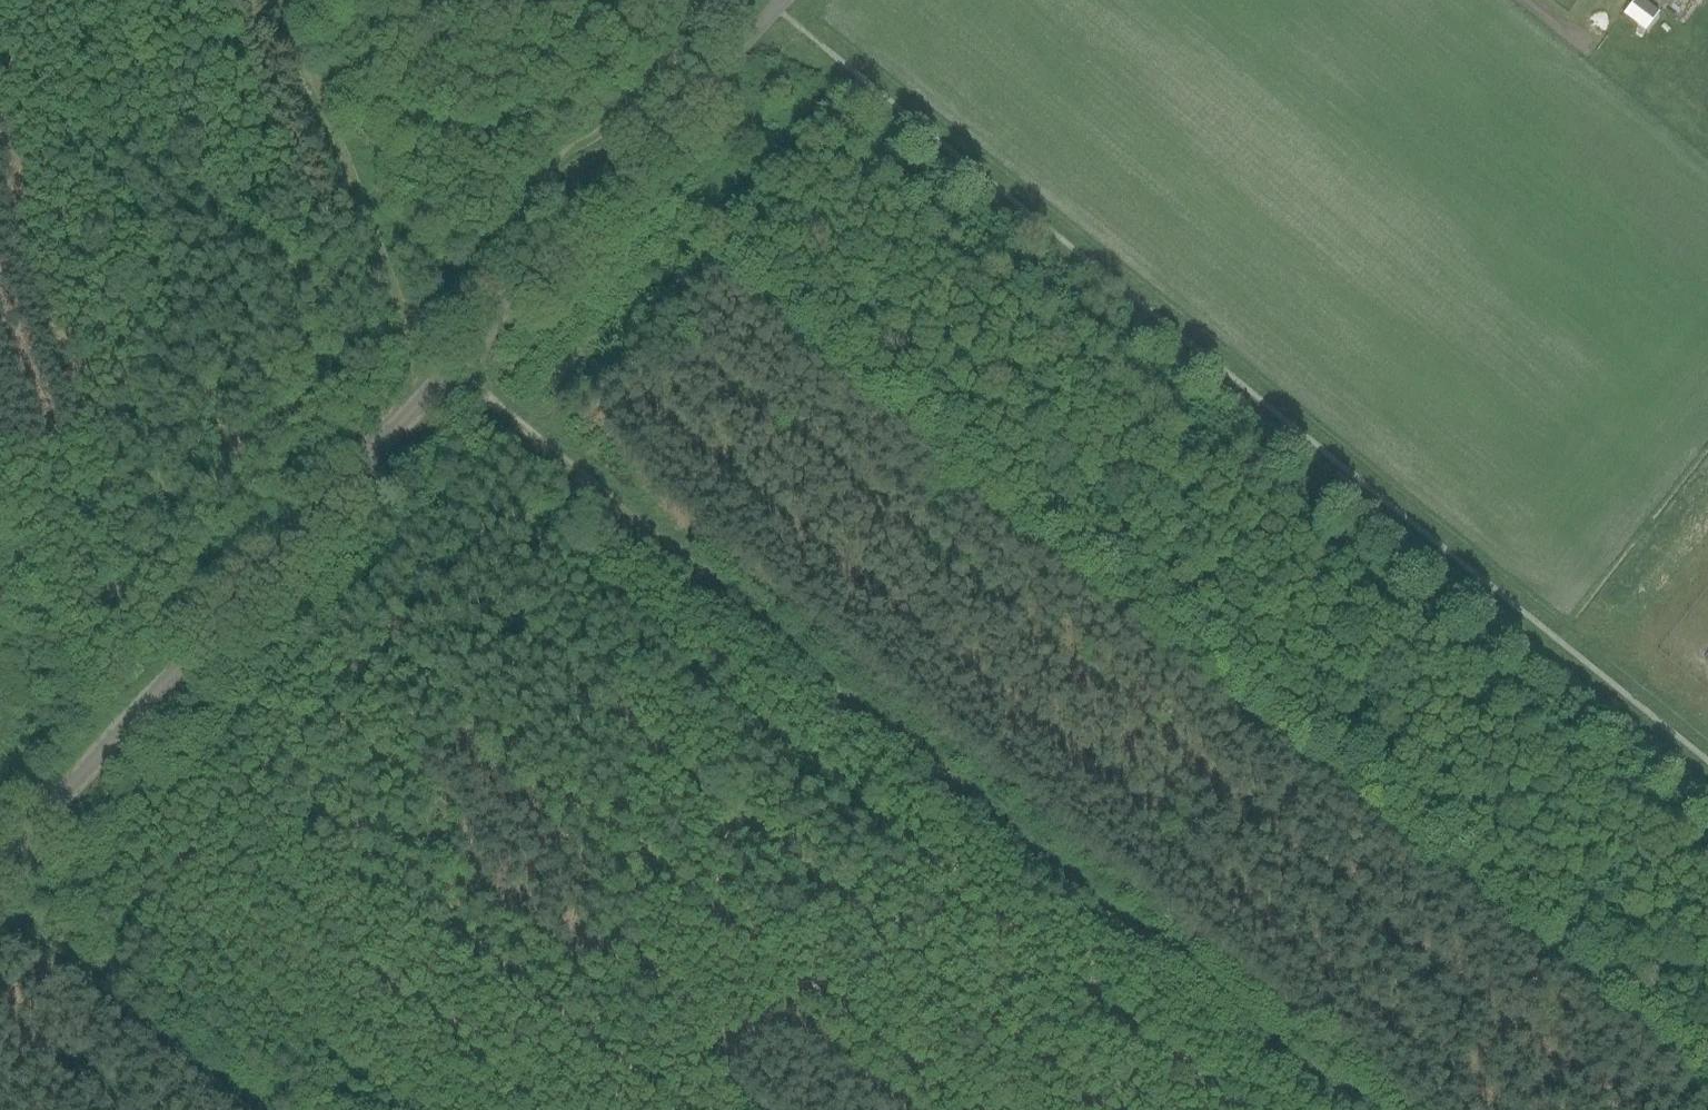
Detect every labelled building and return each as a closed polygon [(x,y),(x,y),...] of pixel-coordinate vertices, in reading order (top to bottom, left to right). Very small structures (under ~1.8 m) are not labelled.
[(1655,29),(1671,11),(1658,0),(1641,0),(1632,9),(1655,29)]
